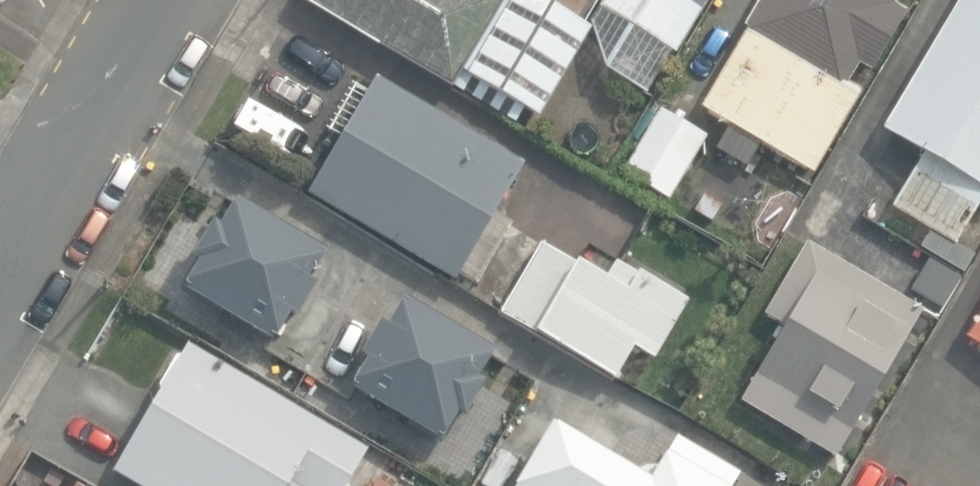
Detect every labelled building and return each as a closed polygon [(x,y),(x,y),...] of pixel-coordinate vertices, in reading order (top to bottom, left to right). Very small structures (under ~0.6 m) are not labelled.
[(444,82),(493,0),(305,0),(444,82)] [(531,112),(583,23),(545,0),(500,0),(459,70),(531,112)] [(671,42),(695,0),(600,0),(671,42)] [(811,164),(856,86),(841,78),(854,55),(869,64),(903,7),(891,0),(753,0),(742,19),(746,21),(700,99),(811,164)] [(975,246),(979,237),(979,221),(973,216),(979,205),(979,0),(961,0),(884,130),(924,154),(893,206),(956,243),(960,237),(975,246)] [(534,239),(503,222),(507,215),(489,204),(519,153),(373,69),(305,185),(453,271),(456,266),(468,272),(462,282),(612,369),(630,337),(651,349),(685,291),(614,249),(602,270),(538,232),(534,239)] [(703,135),(660,110),(621,175),(664,201),(703,135)] [(756,148),(726,131),(714,152),(744,169),(756,148)] [(198,258),(182,286),(271,340),(287,313),(294,317),(316,281),(310,277),(326,249),(236,196),(219,225),(211,220),(191,254),(198,258)] [(837,453),(919,308),(806,244),(767,313),(785,323),(742,399),(837,453)] [(939,299),(953,273),(924,257),(910,284),(939,299)] [(367,357),(350,385),(440,438),(456,412),(462,415),(484,379),(478,376),(495,348),(404,294),(387,323),(379,319),(360,353),(367,357)] [(963,333),(979,343),(979,305),(963,333)] [(137,485),(347,485),(368,451),(191,344),(114,472),(137,485)] [(514,485),(731,485),(740,472),(676,434),(650,478),(551,420),(513,483),(515,484),(514,485)]
